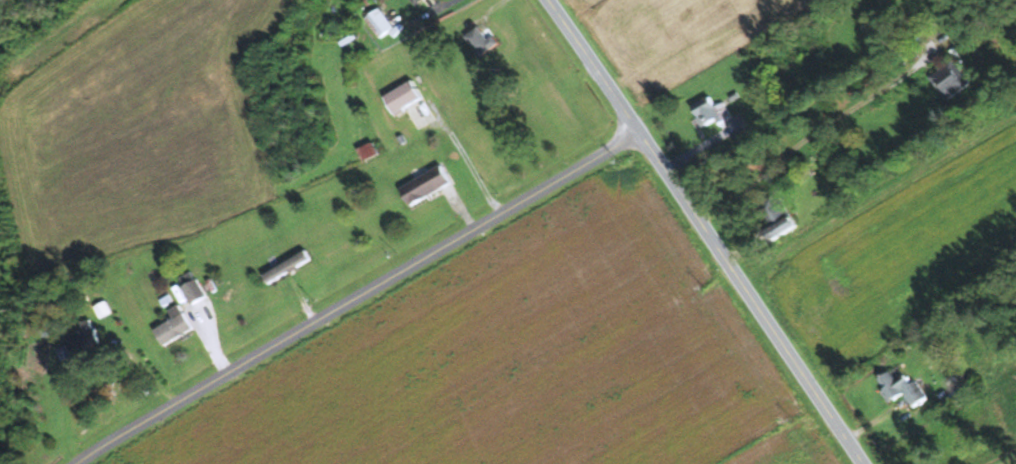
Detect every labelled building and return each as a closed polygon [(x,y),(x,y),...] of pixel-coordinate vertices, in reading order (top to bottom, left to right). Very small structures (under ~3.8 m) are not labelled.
[(378,38),(393,27),(378,8),(363,18),(378,38)] [(493,47),(476,26),(463,37),(479,58),(493,47)] [(945,101),(969,84),(952,60),(928,76),(945,101)] [(421,98),(410,80),(382,98),(394,115),(421,98)] [(721,102),(714,107),(707,95),(689,107),(703,129),(728,113),(721,102)] [(407,207),(450,183),(440,165),(397,188),(407,207)] [(758,202),(769,228),(765,229),(770,239),(795,228),(783,202),(778,204),(774,196),(758,202)] [(276,265),(281,274),(310,258),(304,249),(276,265)] [(176,280),(192,304),(206,295),(189,271),(176,280)] [(162,345),(192,327),(178,303),(167,310),(171,318),(152,329),(162,345)] [(70,349),(97,344),(92,319),(81,321),(83,331),(66,334),(68,346),(58,347),(60,359),(71,357),(70,349)] [(925,397),(914,379),(909,382),(904,373),(894,379),(889,370),(875,378),(889,401),(902,393),(910,406),(925,397)]
